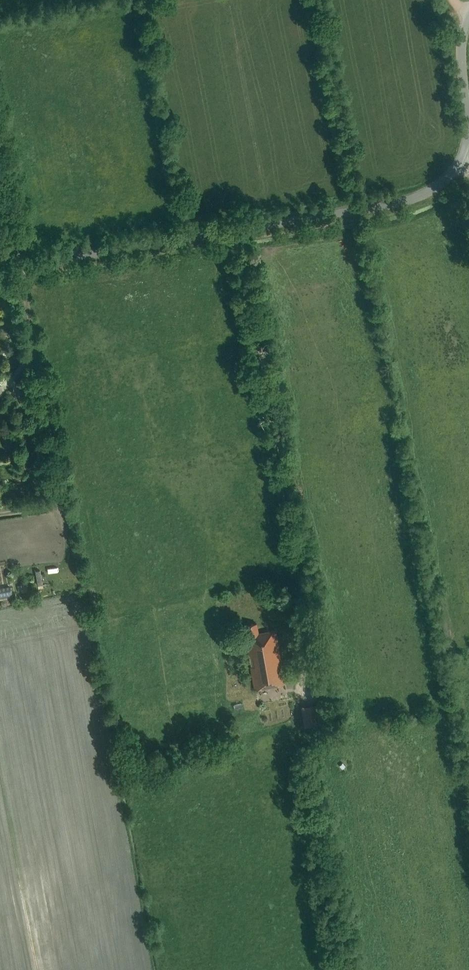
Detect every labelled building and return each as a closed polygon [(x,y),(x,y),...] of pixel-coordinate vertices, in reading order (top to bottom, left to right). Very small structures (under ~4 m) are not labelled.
[(6,441),(3,446),(6,451),(11,451),(14,446),(12,441),(6,441)] [(0,588),(0,599),(12,597),(10,586),(0,588)] [(247,648),(249,657),(253,656),(254,666),(251,666),(254,689),(285,684),(276,631),(259,634),(257,623),(245,625),(248,639),(246,639),(247,648)] [(301,706),(304,727),(322,724),(319,704),(301,706)]
